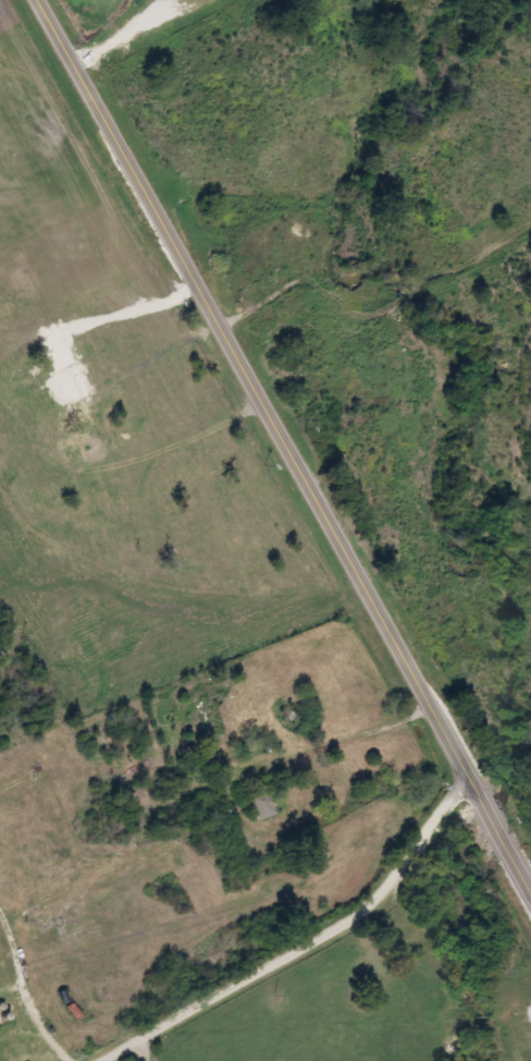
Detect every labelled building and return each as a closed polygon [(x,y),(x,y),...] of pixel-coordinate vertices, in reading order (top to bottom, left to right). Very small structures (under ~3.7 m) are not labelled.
[(26,272),(35,291),(32,293),(22,275),(26,272)] [(250,796),(271,793),(274,817),(252,819),(250,796)]
